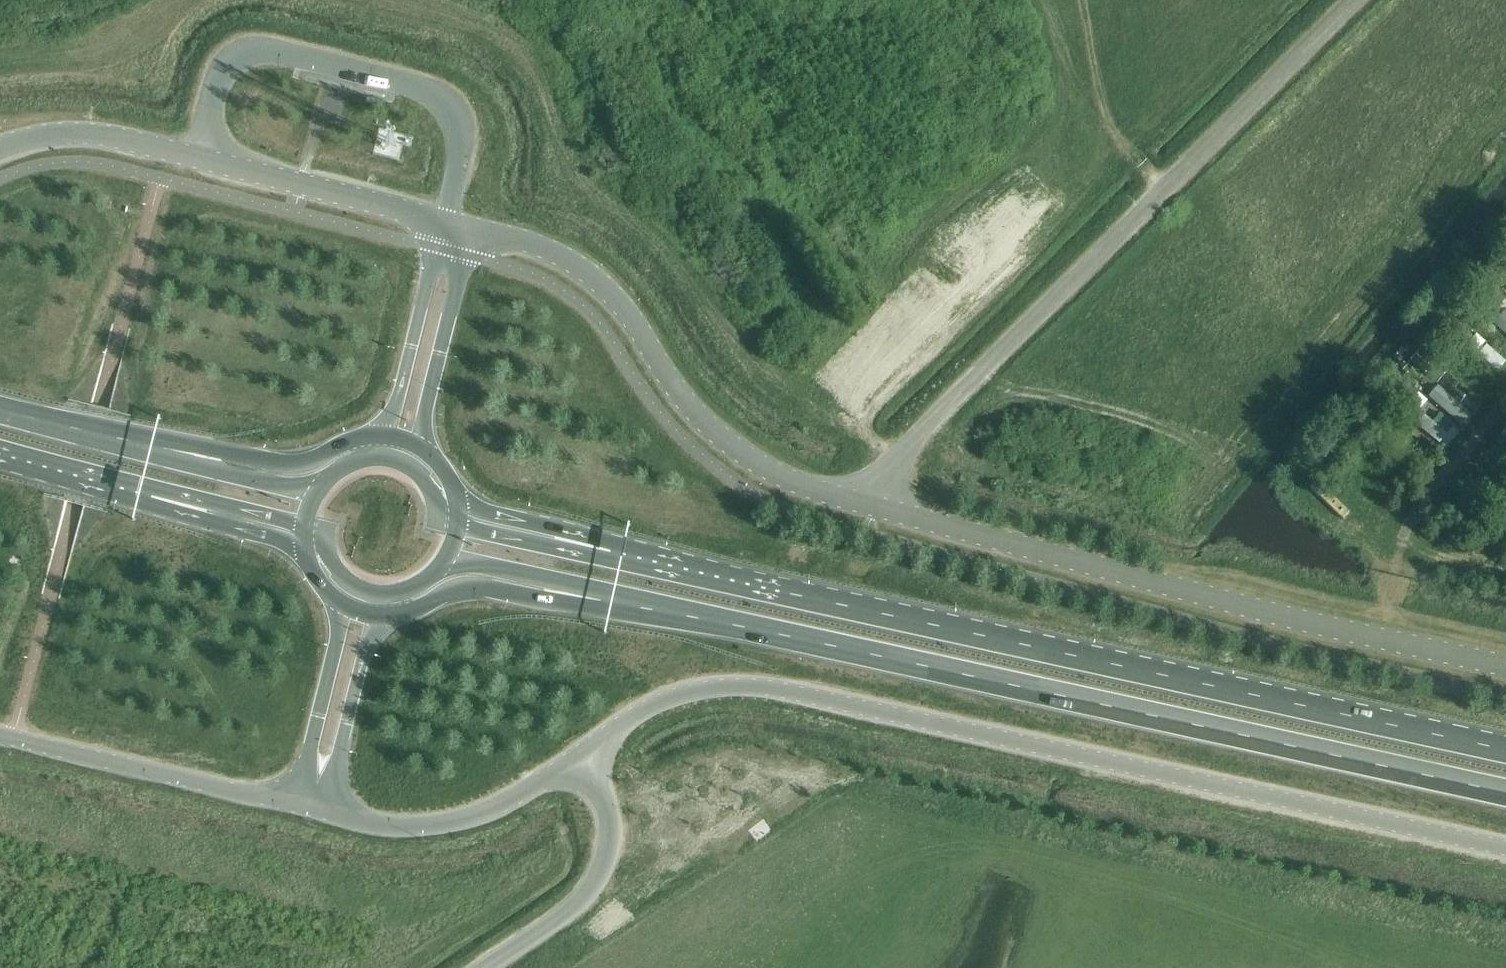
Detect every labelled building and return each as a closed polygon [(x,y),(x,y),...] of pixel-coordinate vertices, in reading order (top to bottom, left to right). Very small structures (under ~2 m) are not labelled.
[(1487,321),(1472,339),(1483,349),(1498,330),(1487,321)] [(1505,362),(1505,354),(1490,340),(1481,350),(1501,368),(1505,362)] [(1440,404),(1425,425),(1449,443),(1475,408),(1440,381),(1429,396),(1440,404)]
